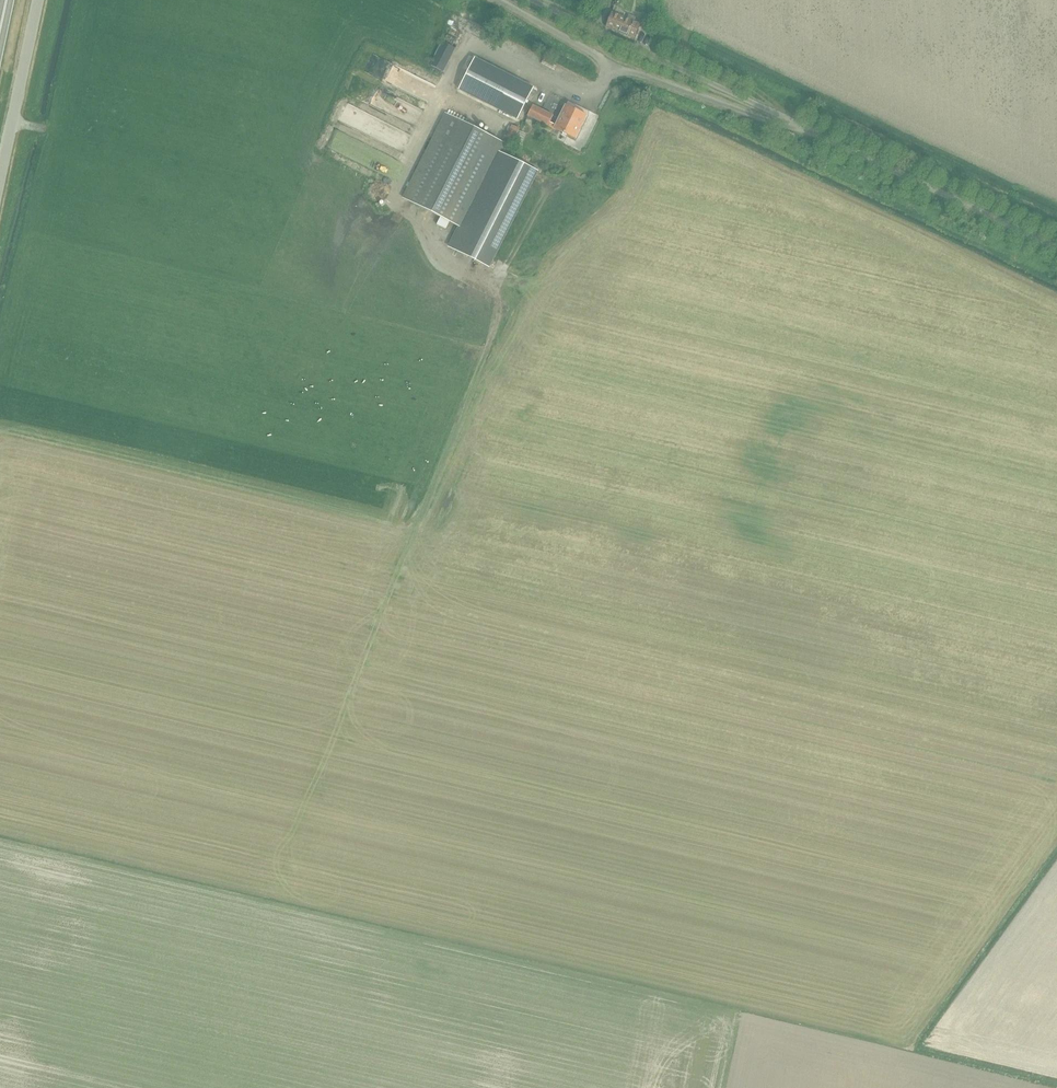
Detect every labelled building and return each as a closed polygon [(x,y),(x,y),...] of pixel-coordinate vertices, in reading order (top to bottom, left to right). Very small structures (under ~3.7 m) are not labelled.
[(611,13),(606,26),(634,39),(641,25),(634,22),(635,18),(629,15),(627,19),(611,13)] [(445,72),(457,48),(443,42),(432,66),(445,72)] [(475,58),(459,89),(518,119),(534,88),(475,58)] [(366,77),(360,88),(366,91),(371,79),(366,77)] [(528,118),(533,120),(548,128),(554,115),(534,105),(528,118)] [(575,138),(586,114),(567,105),(555,128),(575,138)] [(537,171),(498,151),(503,142),(447,114),(404,199),(460,227),(449,248),(488,267),(537,171)]
